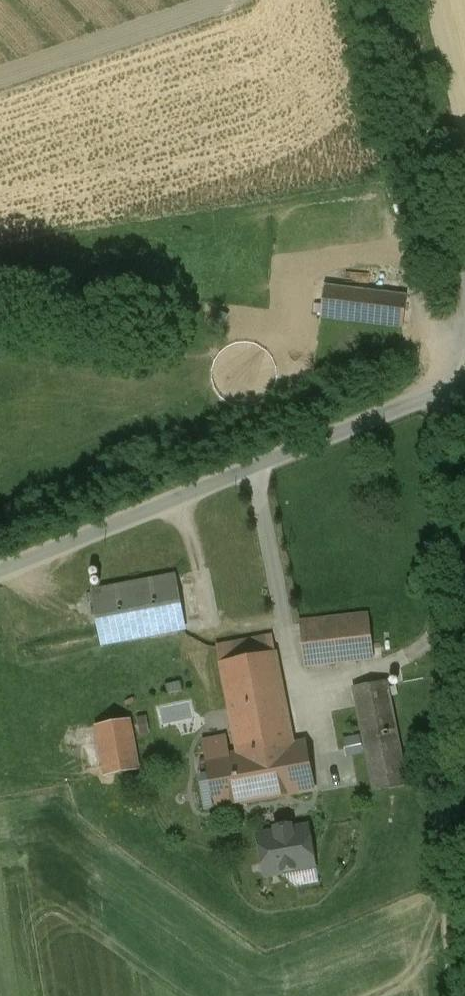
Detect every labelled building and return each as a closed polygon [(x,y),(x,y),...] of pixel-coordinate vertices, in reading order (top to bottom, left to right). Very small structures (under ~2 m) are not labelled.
[(409,293),(325,284),(321,322),(405,332),(409,293)] [(188,631),(177,570),(90,586),(101,646),(188,631)] [(370,611),(300,617),(305,668),(374,662),(370,611)] [(295,740),(274,633),(219,644),(235,733),(203,738),(216,811),(318,794),(307,738),(295,740)] [(408,789),(390,682),(356,688),(375,795),(408,789)] [(142,769),(133,717),(95,723),(105,776),(142,769)] [(320,873),(313,822),(296,825),(295,822),(274,826),(275,831),(257,834),(265,882),(320,873)]
